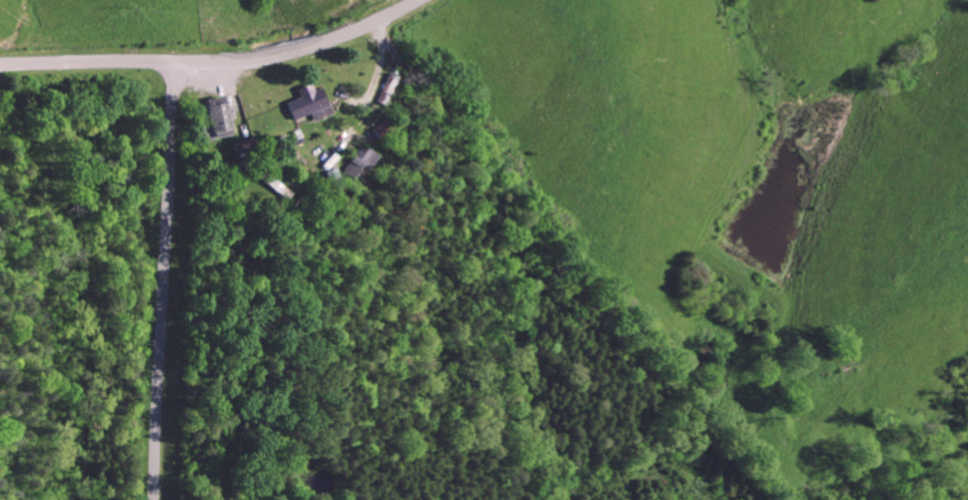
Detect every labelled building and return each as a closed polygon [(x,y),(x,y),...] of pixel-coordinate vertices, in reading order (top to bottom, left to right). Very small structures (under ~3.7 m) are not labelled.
[(326,116),(319,89),(308,92),(306,85),(292,89),(295,99),(283,102),(287,119),(306,115),(308,121),(326,116)] [(210,139),(229,134),(220,97),(200,102),(210,139)] [(361,175),(371,154),(355,146),(345,168),(361,175)]
